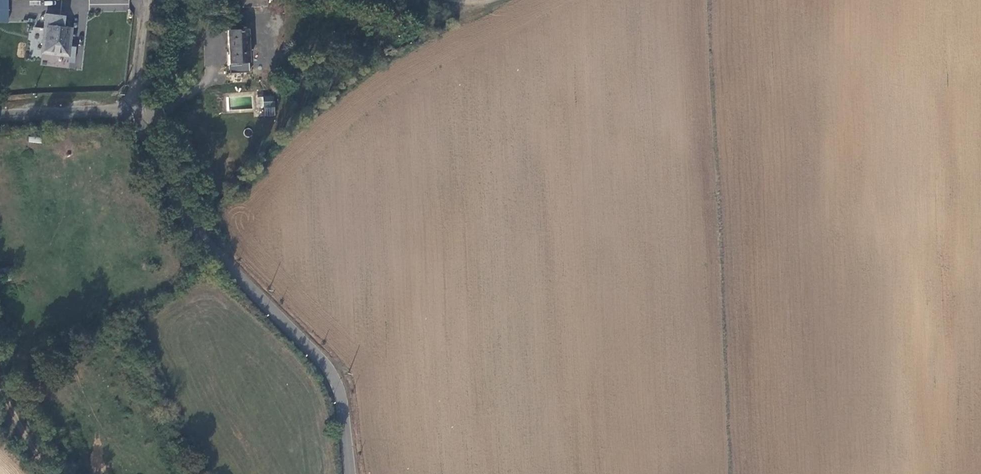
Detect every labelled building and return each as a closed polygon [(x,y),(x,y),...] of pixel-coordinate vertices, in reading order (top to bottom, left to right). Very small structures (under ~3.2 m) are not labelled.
[(61,16),(46,14),(42,53),(68,56),(71,27),(60,26),(61,16)] [(249,62),(247,29),(227,30),(229,62),(249,62)] [(273,96),(263,97),(264,106),(274,106),(273,96)]
